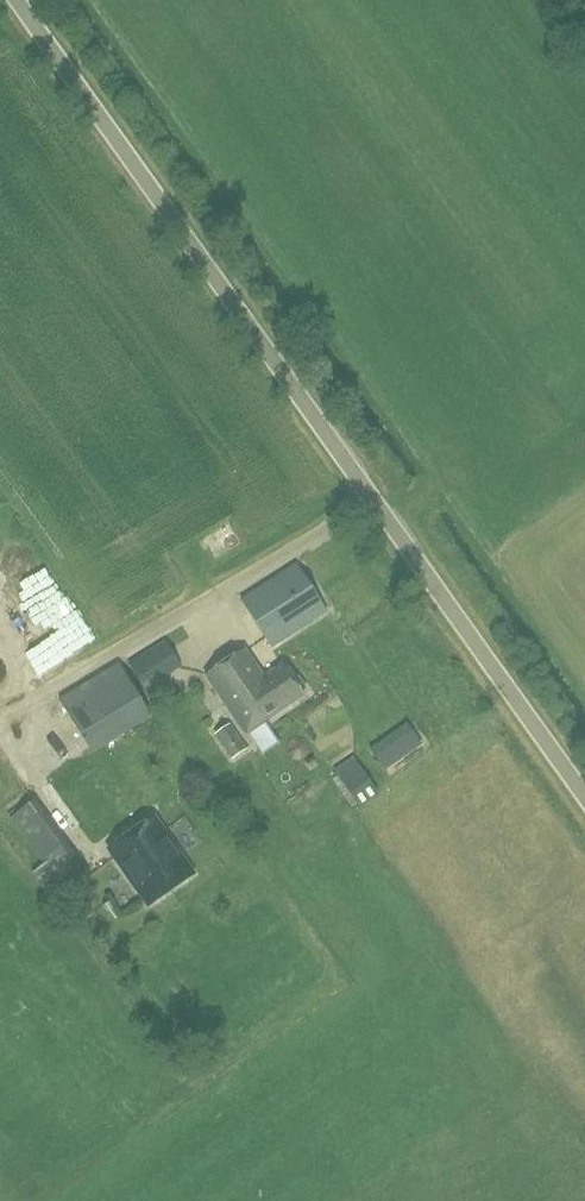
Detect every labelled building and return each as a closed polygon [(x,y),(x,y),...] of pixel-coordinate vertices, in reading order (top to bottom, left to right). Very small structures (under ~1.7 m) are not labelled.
[(273,647),(327,611),(297,565),(242,601),(273,647)] [(59,625),(73,615),(54,586),(39,596),(59,625)] [(166,677),(182,667),(165,641),(129,663),(149,696),(171,683),(166,677)] [(245,734),(305,696),(284,664),(265,677),(246,648),(206,674),(245,734)] [(128,732),(151,718),(119,665),(60,700),(82,736),(91,752),(127,730),(128,732)] [(386,770),(423,745),(408,723),(370,749),(386,770)] [(232,760),(247,749),(230,724),(215,734),(232,760)] [(359,806),(379,792),(354,757),(335,769),(359,806)] [(55,904),(91,875),(36,800),(11,818),(44,864),(32,873),(55,904)] [(194,875),(154,817),(109,849),(149,906),(194,875)]
